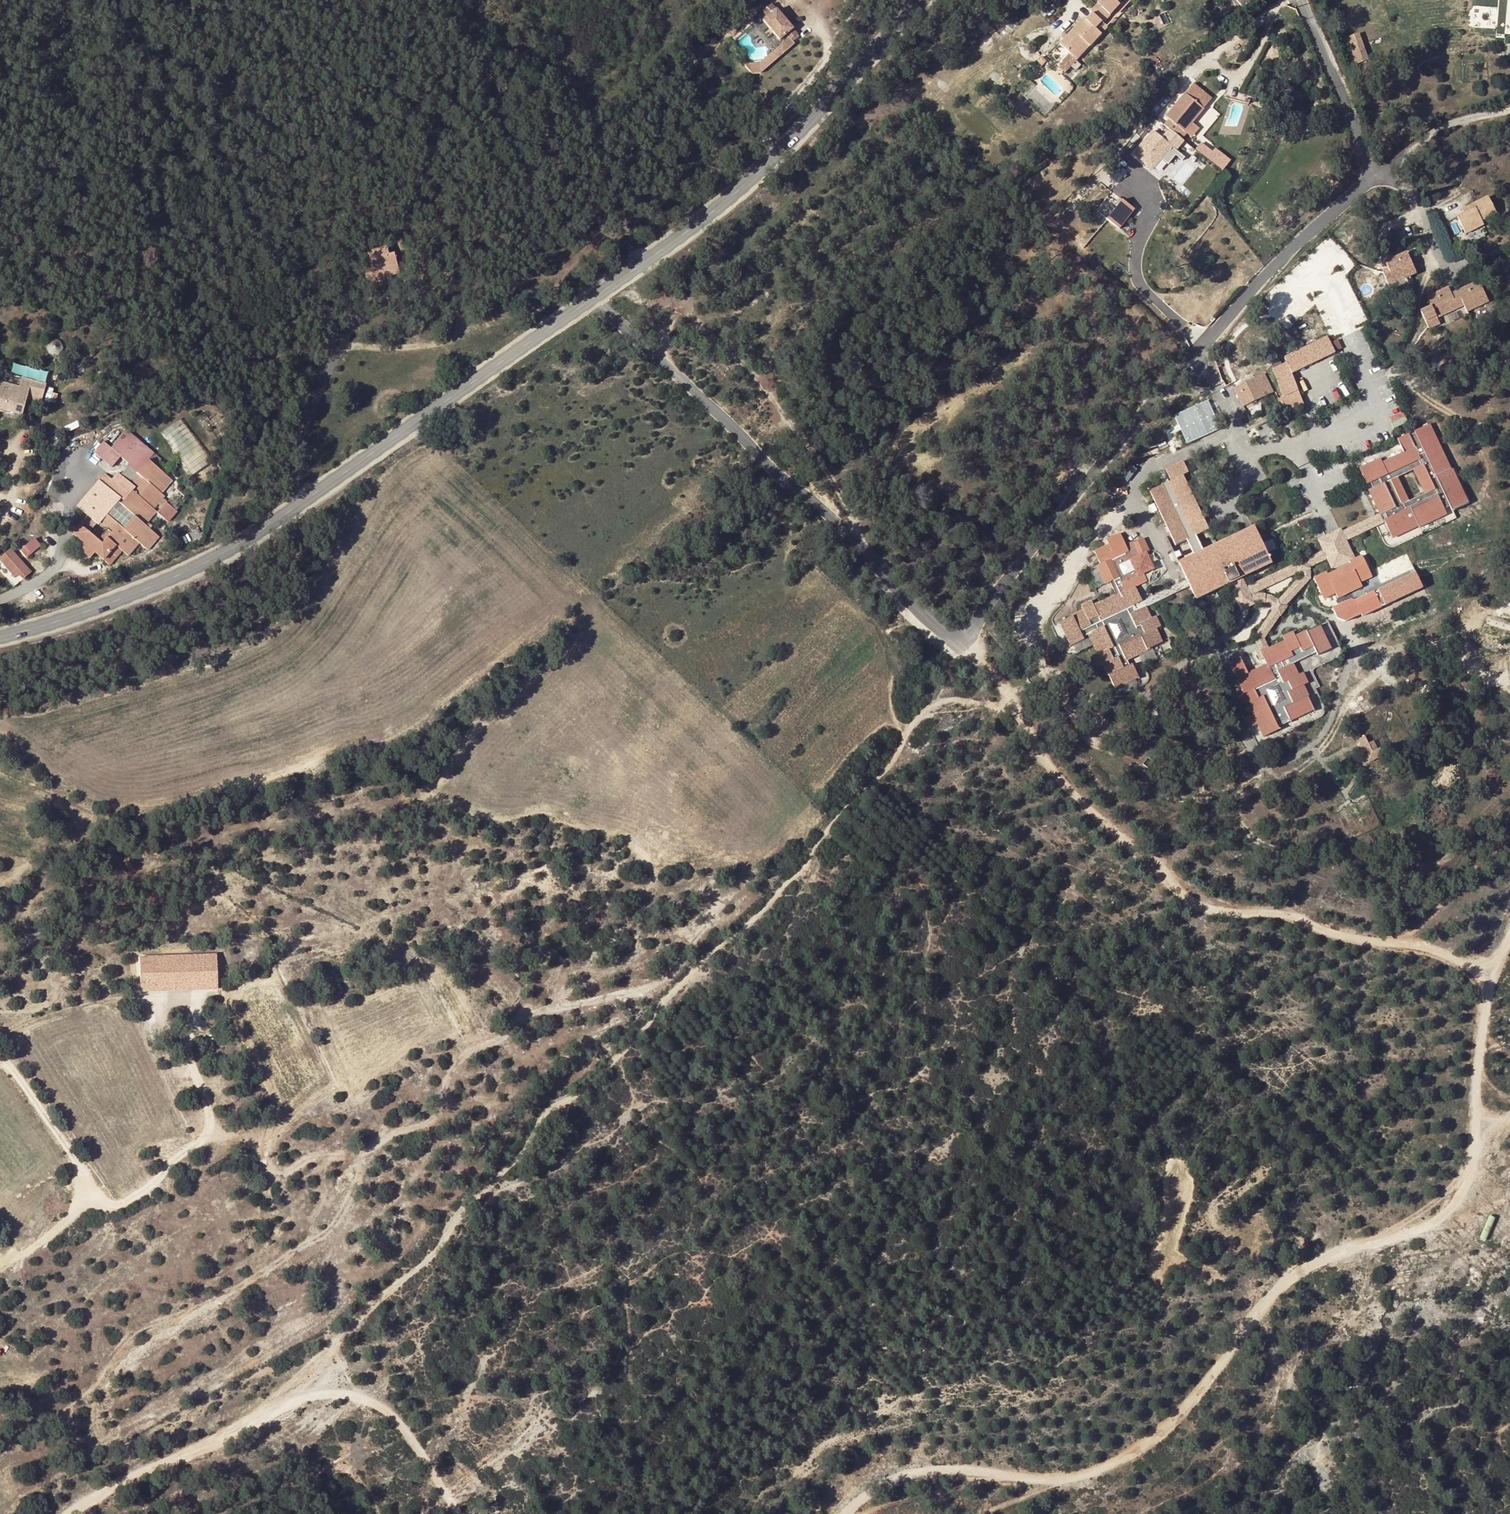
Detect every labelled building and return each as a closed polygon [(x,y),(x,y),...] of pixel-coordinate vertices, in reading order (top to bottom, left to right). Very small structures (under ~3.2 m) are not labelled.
[(1090,12),(1092,14),(1101,22),(1111,11),(1114,14),(1122,5),(1120,3),(1123,0),(1101,0),(1090,12)] [(1104,24),(1114,14),(1111,11),(1101,22),(1104,24)] [(791,43),(766,12),(758,20),(762,25),(758,29),(773,48),(780,43),(785,49),(791,43)] [(1090,12),(1084,18),(1087,20),(1092,14),(1090,12)] [(1085,42),(1089,46),(1100,34),(1098,31),(1104,24),(1101,22),(1092,14),(1087,20),(1084,18),(1060,44),(1071,54),(1073,55),(1085,42)] [(1345,36),(1352,65),(1368,62),(1362,33),(1345,36)] [(1089,46),(1085,42),(1073,55),(1071,54),(1060,66),(1066,72),(1071,66),(1076,70),(1081,65),(1076,60),(1077,59),(1089,46)] [(1192,121),(1203,108),(1184,92),(1165,115),(1168,118),(1164,123),(1170,128),(1182,138),(1187,133),(1184,130),(1192,121)] [(1207,110),(1203,108),(1192,121),(1195,124),(1207,110)] [(1151,168),(1162,156),(1171,145),(1174,148),(1176,149),(1184,140),(1182,138),(1170,128),(1162,138),(1153,130),(1134,153),(1151,168)] [(1215,147),(1213,151),(1202,142),(1196,150),(1223,171),(1232,160),(1215,147)] [(1171,145),(1162,156),(1165,158),(1174,148),(1171,145)] [(1488,196),(1469,206),(1471,210),(1464,213),(1457,216),(1466,233),(1484,225),(1482,220),(1496,213),(1488,196)] [(1121,199),(1106,219),(1119,228),(1133,208),(1121,199)] [(400,274),(393,252),(387,254),(384,246),(358,255),(367,284),(400,274)] [(1392,271),(1385,275),(1389,284),(1416,272),(1407,252),(1386,262),(1389,268),(1391,267),(1392,271)] [(1479,281),(1457,291),(1458,294),(1451,297),(1449,294),(1452,293),(1449,287),(1427,297),(1431,305),(1420,310),(1429,328),(1439,323),(1436,316),(1464,304),(1466,310),(1488,300),(1479,281)] [(1327,336),(1285,357),(1287,362),(1273,369),(1283,396),(1286,395),(1298,390),(1292,373),(1334,352),(1327,336)] [(1264,373),(1238,386),(1243,395),(1239,397),(1244,406),(1273,391),(1264,373)] [(1235,388),(1239,397),(1243,395),(1238,386),(1235,388)] [(1286,395),(1292,412),(1304,407),(1298,390),(1286,395)] [(1286,395),(1283,396),(1279,398),(1285,414),(1292,412),(1286,395)] [(2,425),(4,419),(18,423),(22,410),(0,404),(0,432),(2,425)] [(1395,427),(1408,421),(1404,412),(1390,417),(1395,427)] [(18,423),(4,419),(2,425),(17,429),(18,423)] [(1360,468),(1367,484),(1370,482),(1373,487),(1370,489),(1381,513),(1385,511),(1388,518),(1385,519),(1393,537),(1413,527),(1446,512),(1444,509),(1450,506),(1452,511),(1466,504),(1450,469),(1429,424),(1414,431),(1415,432),(1410,435),(1408,434),(1398,439),(1404,452),(1382,462),(1380,458),(1360,468)] [(133,471),(145,456),(144,455),(149,449),(119,427),(105,446),(97,440),(89,452),(107,467),(115,457),(126,466),(133,471)] [(130,485),(118,475),(115,473),(106,485),(98,480),(79,508),(89,517),(77,533),(86,541),(94,548),(96,545),(102,551),(109,556),(115,550),(119,553),(128,542),(135,548),(142,539),(149,545),(160,529),(146,518),(155,506),(151,503),(161,491),(162,490),(158,486),(168,473),(145,456),(133,471),(138,475),(130,485)] [(130,485),(138,475),(133,471),(126,466),(118,475),(130,485)] [(1450,469),(1466,504),(1469,503),(1453,468),(1450,469)] [(1176,545),(1187,539),(1195,535),(1203,531),(1209,529),(1183,475),(1169,482),(1162,485),(1150,491),(1176,545)] [(168,497),(161,491),(151,503),(155,506),(159,507),(168,497)] [(178,505),(168,497),(159,507),(169,516),(178,505)] [(1353,531),(1354,534),(1378,522),(1385,519),(1388,518),(1385,511),(1381,513),(1372,518),(1351,527),(1353,531)] [(1255,527),(1238,535),(1240,539),(1256,530),(1255,527)] [(1353,531),(1351,527),(1337,539),(1320,553),(1322,557),(1323,560),(1354,534),(1353,531)] [(1238,535),(1203,551),(1195,555),(1179,562),(1187,579),(1190,585),(1196,598),(1229,582),(1235,579),(1271,562),(1256,530),(1240,539),(1238,535)] [(1112,580),(1119,594),(1135,586),(1147,580),(1143,573),(1154,567),(1146,551),(1149,550),(1143,537),(1133,541),(1132,540),(1125,543),(1119,532),(1106,539),(1108,543),(1095,550),(1102,563),(1098,564),(1107,582),(1112,580)] [(1195,535),(1187,539),(1195,555),(1203,551),(1195,535)] [(34,545),(22,555),(27,561),(39,550),(34,545)] [(1251,589),(1252,592),(1297,572),(1308,567),(1323,560),(1322,557),(1320,553),(1249,585),(1251,589)] [(1314,577),(1323,598),(1336,592),(1338,597),(1362,586),(1360,581),(1372,575),(1362,554),(1350,560),(1351,563),(1328,573),(1327,571),(1314,577)] [(8,555),(0,564),(15,577),(19,572),(25,578),(29,573),(8,555)] [(1416,571),(1377,589),(1385,606),(1424,588),(1416,571)] [(1179,583),(1142,601),(1145,607),(1148,606),(1190,585),(1187,579),(1179,583)] [(1229,582),(1239,605),(1242,602),(1245,599),(1252,592),(1251,589),(1249,585),(1238,585),(1235,579),(1229,582)] [(1162,642),(1155,628),(1160,626),(1155,616),(1150,618),(1145,607),(1136,612),(1133,605),(1142,601),(1135,586),(1116,595),(1117,597),(1106,602),(1105,600),(1094,606),(1092,601),(1082,605),(1084,611),(1061,622),(1072,645),(1084,640),(1083,637),(1089,633),(1099,654),(1094,656),(1099,666),(1104,664),(1115,687),(1138,676),(1132,664),(1129,665),(1126,659),(1162,642)] [(1352,597),(1333,606),(1337,616),(1345,619),(1361,612),(1362,614),(1381,605),(1374,590),(1355,598),(1352,597)] [(1261,652),(1268,649),(1264,640),(1245,599),(1242,602),(1239,605),(1245,617),(1257,643),(1261,652)] [(1145,607),(1142,601),(1133,605),(1136,612),(1145,607)] [(1320,625),(1296,636),(1294,632),(1283,636),(1285,641),(1268,649),(1261,652),(1267,664),(1269,666),(1254,673),(1252,671),(1238,678),(1245,693),(1240,695),(1244,705),(1249,703),(1254,714),(1245,718),(1249,727),(1258,723),(1264,736),(1279,729),(1278,726),(1314,709),(1303,685),(1307,682),(1302,673),(1298,675),(1293,663),(1317,652),(1318,654),(1330,648),(1320,625)] [(1267,664),(1252,671),(1254,673),(1269,666),(1267,664)] [(1365,736),(1358,739),(1369,759),(1380,753),(1374,741),(1369,743),(1365,736)] [(1148,755),(1142,763),(1148,767),(1153,759),(1148,755)] [(218,989),(217,953),(138,954),(139,991),(218,989)]
